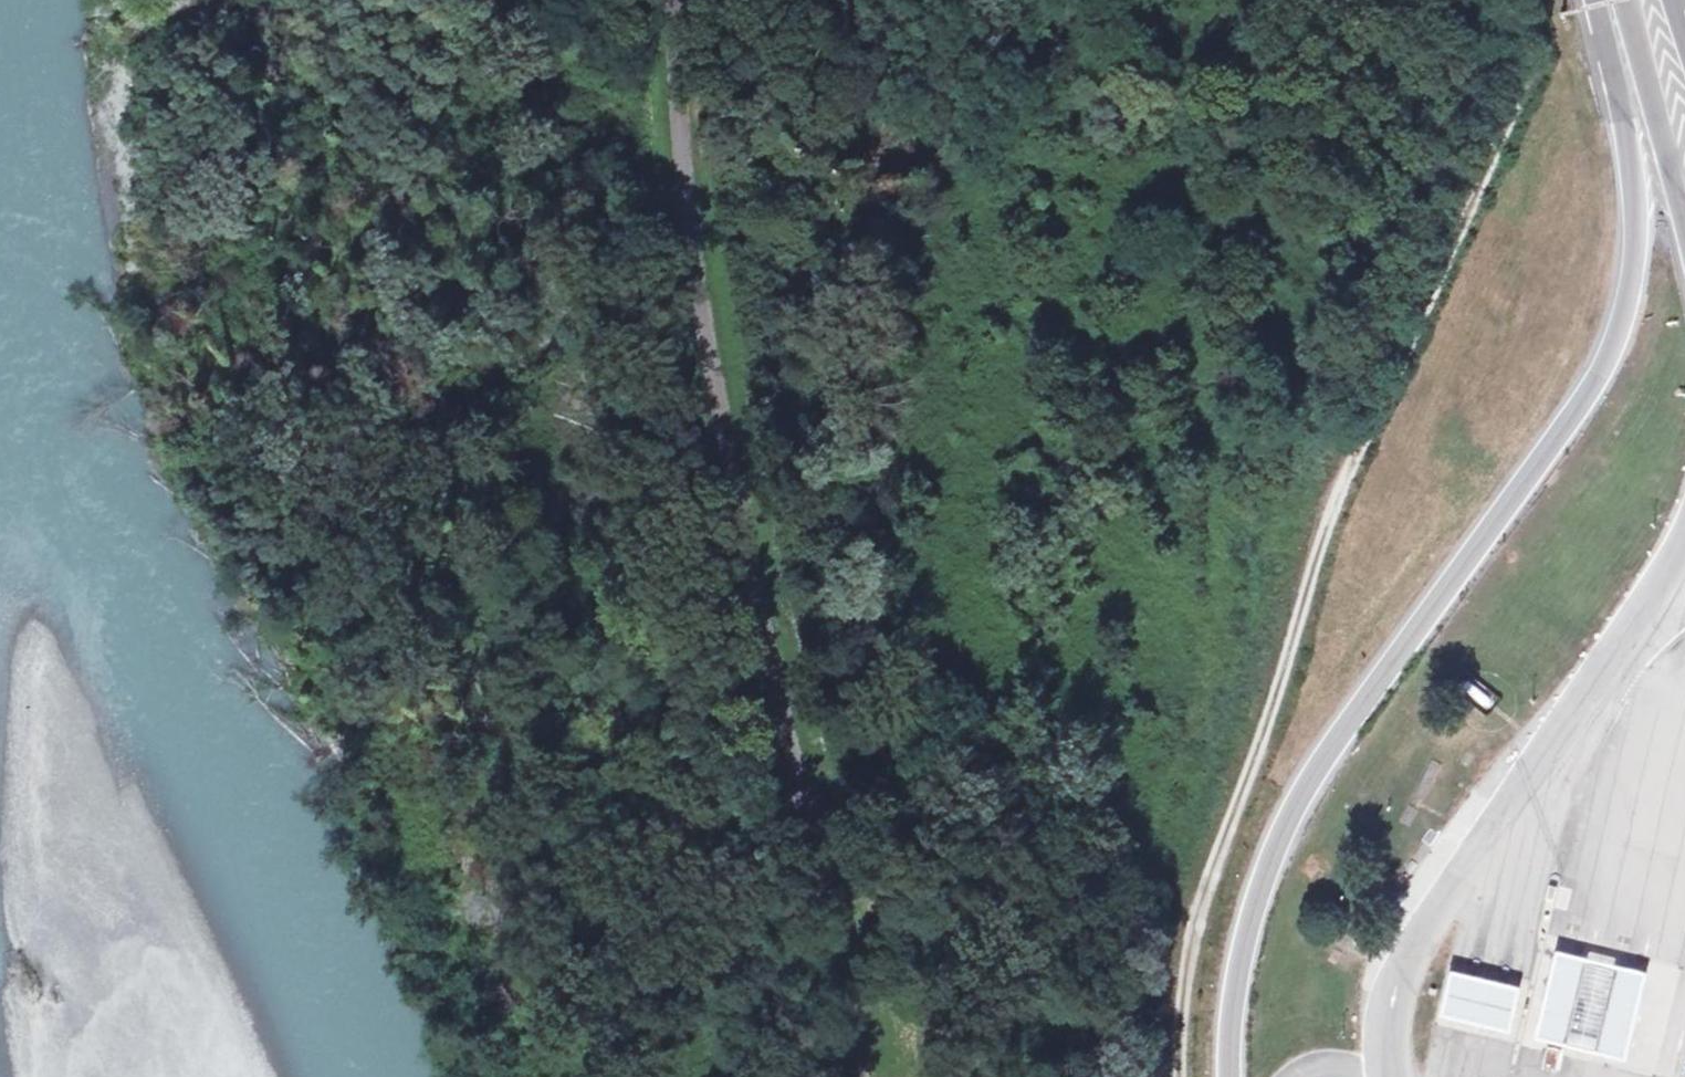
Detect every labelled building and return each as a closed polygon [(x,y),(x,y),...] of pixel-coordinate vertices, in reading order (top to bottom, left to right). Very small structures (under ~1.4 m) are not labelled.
[(1631,1061),(1652,974),(1606,963),(1562,953),(1541,1039),(1585,1050),(1631,1061)] [(1514,1033),(1525,989),(1489,981),(1459,973),(1448,1017),(1479,1024),(1514,1033)] [(1533,1031),(1542,998),(1526,993),(1517,1027),(1533,1031)] [(1544,1068),(1557,1071),(1562,1052),(1549,1048),(1544,1068)]
